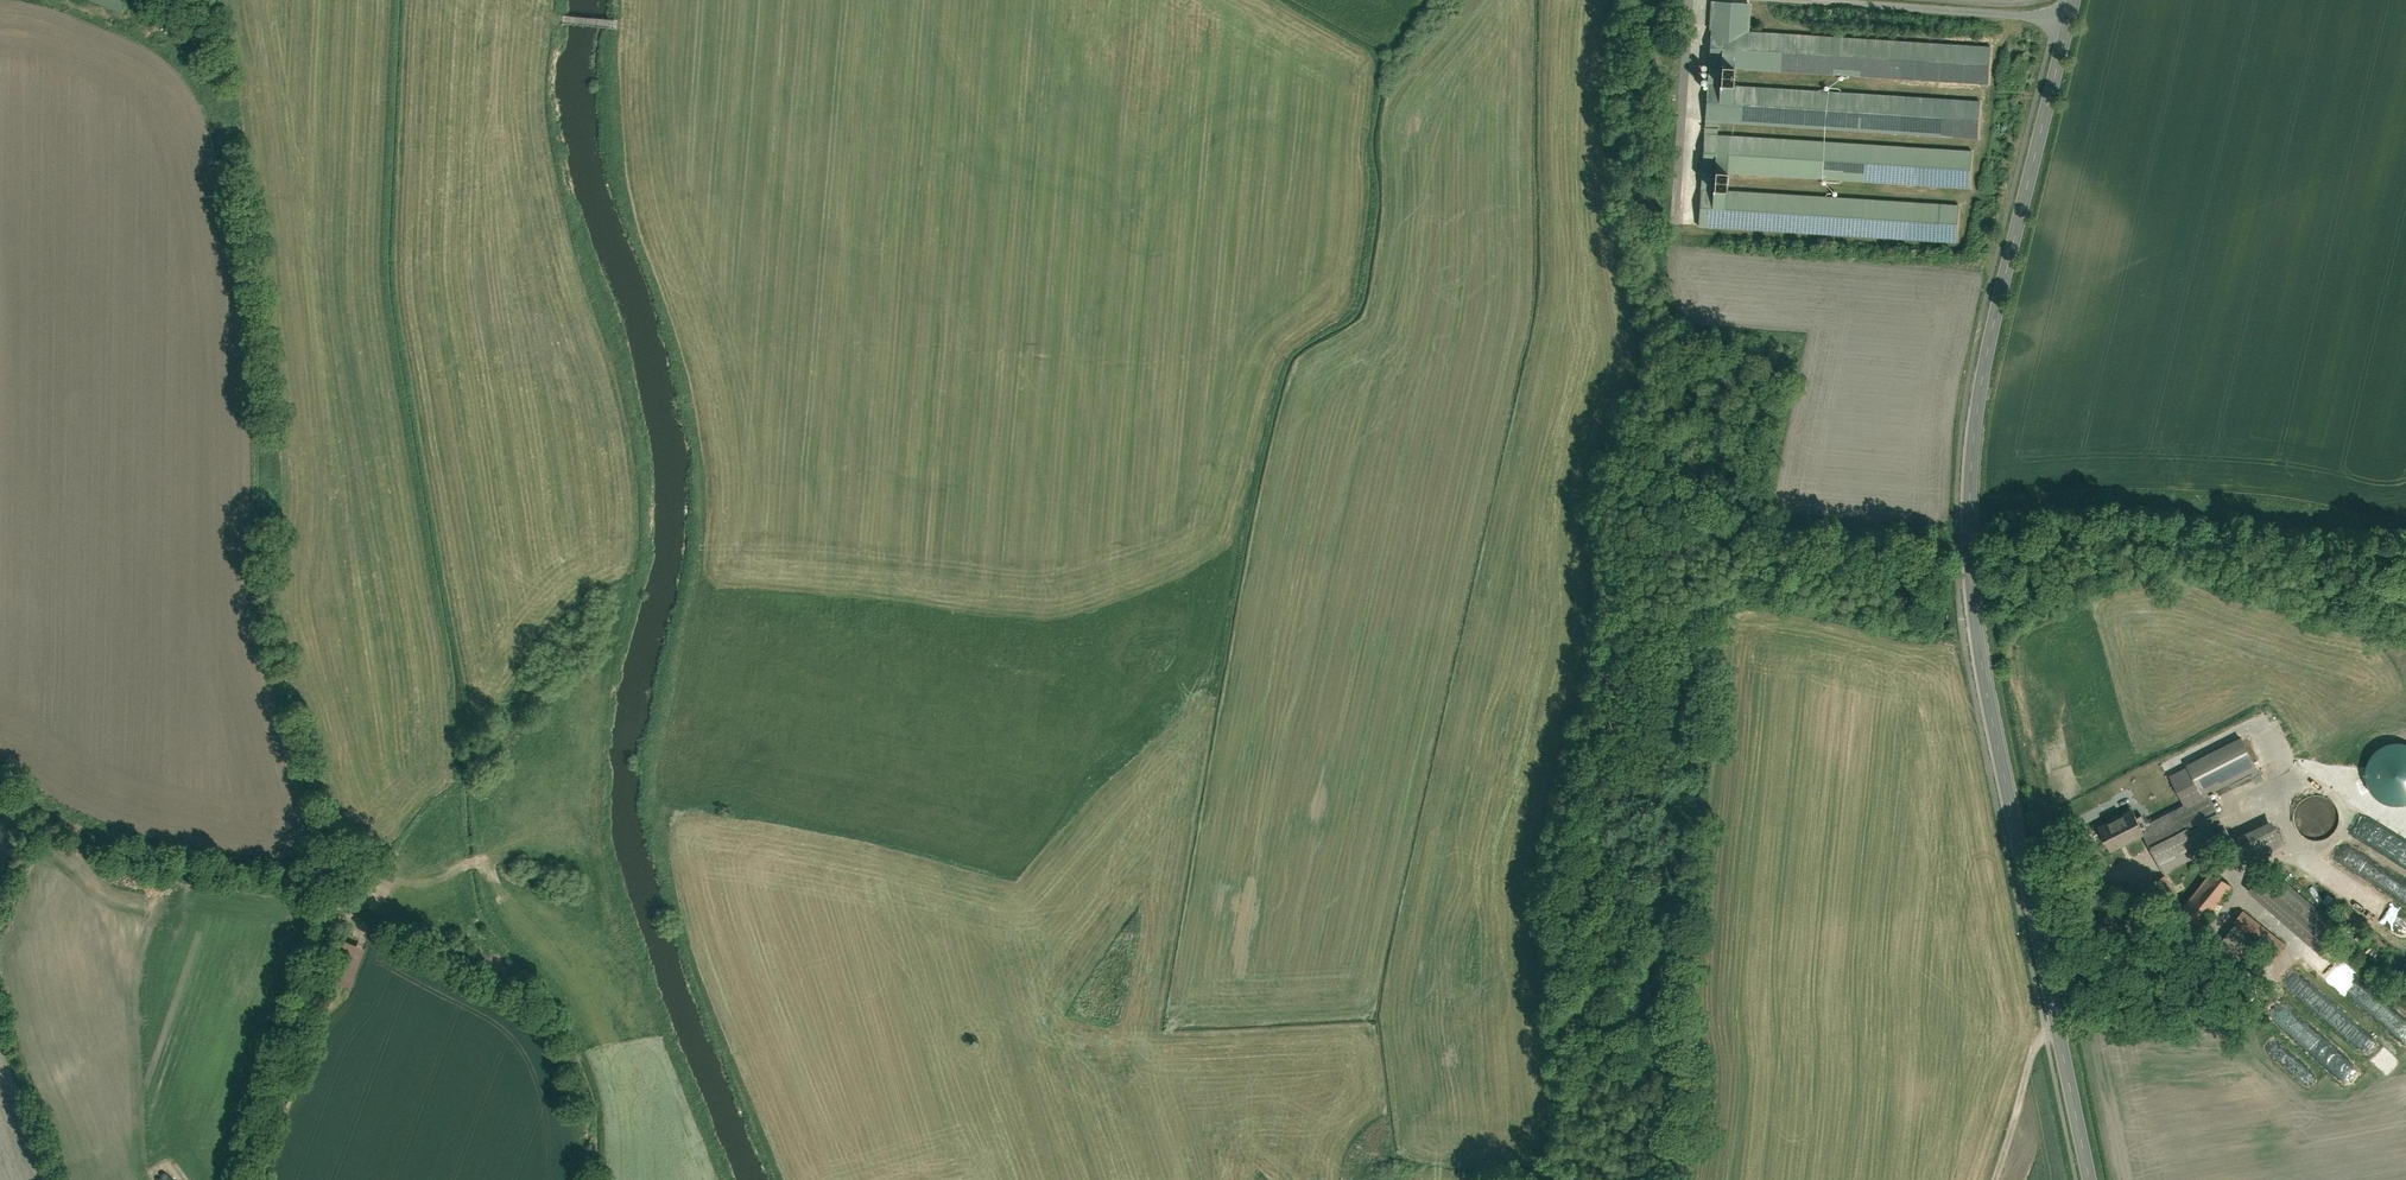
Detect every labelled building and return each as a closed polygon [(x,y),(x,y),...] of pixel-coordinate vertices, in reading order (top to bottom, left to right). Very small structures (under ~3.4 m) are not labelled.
[(130,11),(134,0),(99,0),(130,11)] [(1751,25),(1753,0),(1710,0),(1695,227),(1959,245),(1962,200),(1725,184),(1726,170),(1971,186),(1973,148),(1717,131),(1718,116),(1976,133),(1979,98),(1733,82),(1734,65),(1989,82),(1991,41),(1751,25)] [(2185,758),(2201,791),(2204,789),(2254,764),(2239,732),(2185,758)] [(2201,791),(2138,822),(2143,832),(2161,868),(2228,836),(2204,789),(2201,791)] [(2307,838),(2314,840),(2321,839),(2328,836),(2334,831),(2338,823),(2339,816),(2337,808),(2333,801),(2327,796),(2319,794),(2311,794),(2304,796),(2298,801),(2294,807),(2292,815),(2293,822),(2296,829),(2300,834),(2307,838)] [(2130,804),(2094,820),(2107,848),(2143,832),(2138,822),(2130,804)] [(2270,819),(2231,835),(2241,858),(2280,841),(2270,819)] [(2266,862),(2247,885),(2300,931),(2320,908),(2266,862)] [(2211,865),(2172,915),(2192,931),(2231,881),(2211,865)] [(2382,884),(2405,905),(2405,881),(2391,868),(2385,876),(2387,878),(2382,884)] [(2161,870),(2147,879),(2159,898),(2173,890),(2161,870)] [(2239,907),(2230,919),(2271,951),(2280,939),(2239,907)]
